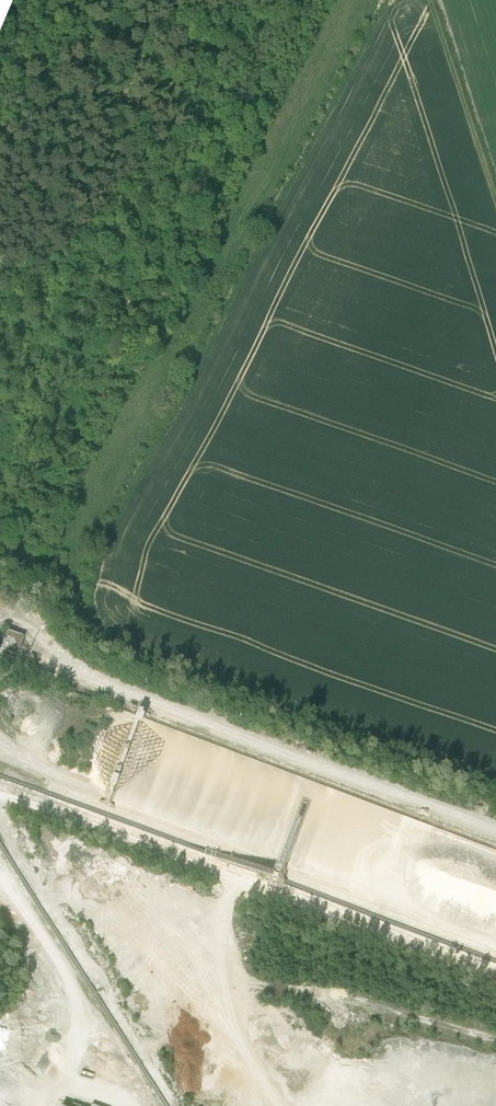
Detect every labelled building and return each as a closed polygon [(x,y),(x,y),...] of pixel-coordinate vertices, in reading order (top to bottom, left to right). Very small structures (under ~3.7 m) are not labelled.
[(3,647),(20,652),(25,633),(8,628),(3,647)] [(80,1105),(81,1102),(82,1100),(77,1099),(74,1098),(73,1099),(69,1105),(81,1105),(80,1105)]
